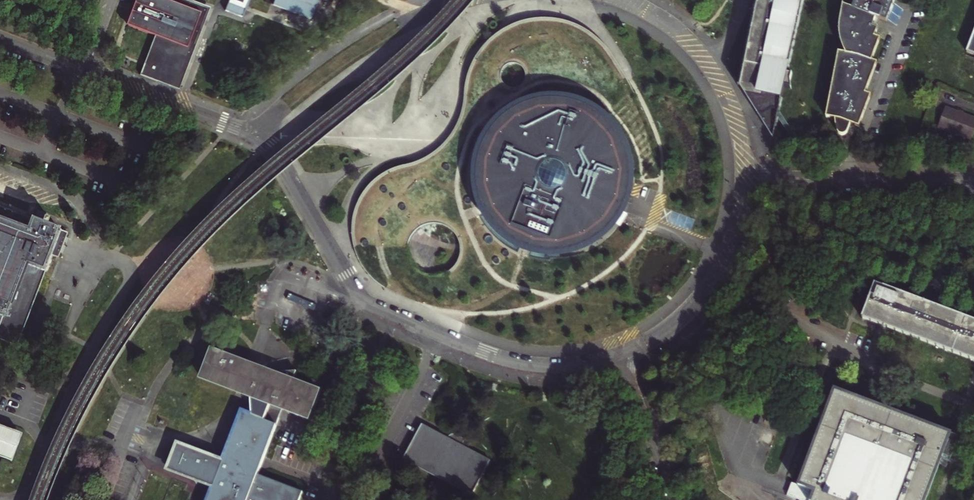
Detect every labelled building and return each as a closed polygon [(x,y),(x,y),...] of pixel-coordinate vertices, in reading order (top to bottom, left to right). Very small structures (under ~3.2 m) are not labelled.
[(137,75),(170,89),(175,91),(179,80),(186,61),(194,42),(201,22),(207,7),(201,4),(190,0),(134,0),(125,24),(152,34),(142,60),(141,64),(137,75)] [(225,11),(242,18),(249,0),(230,0),(225,11)] [(273,5),(311,19),(318,0),(275,0),(273,5)] [(738,88),(772,140),(783,87),(789,89),(788,81),(790,74),(787,74),(802,0),(756,0),(738,88)] [(876,27),(871,25),(872,21),(874,16),(887,21),(894,0),(895,0),(855,0),(852,7),(844,4),(839,26),(840,35),(841,44),(847,45),(846,53),(838,51),(823,117),(832,119),(834,129),(837,133),(839,135),(842,135),(844,133),(847,127),(848,123),(857,126),(869,94),(863,92),(874,62),(870,60),(878,38),(873,36),(876,27)] [(356,243),(362,256),(374,272),(388,281),(398,287),(425,299),(449,298),(496,284),(531,261),(544,252),(563,252),(577,249),(590,243),(602,235),(612,225),(617,219),(624,206),(628,193),(630,186),(630,178),(630,172),(629,164),(628,157),(623,143),(620,139),(618,131),(611,121),(605,111),(595,101),(581,92),(564,86),(588,63),(598,53),(607,44),(597,36),(586,30),(572,23),(554,19),(539,18),(525,19),(510,24),(498,28),(485,36),(475,45),(469,55),(466,66),(465,80),(464,91),(464,103),(464,112),(460,126),(452,139),(439,151),(425,158),(411,165),(393,169),(379,176),(364,190),(357,207),(355,220),(355,234),(356,243)] [(952,109),(951,112),(944,109),(937,126),(970,139),(973,129),(973,118),(952,109)] [(13,346),(20,328),(42,269),(48,255),(55,257),(64,232),(57,229),(46,225),(47,221),(42,219),(43,218),(38,216),(33,214),(31,219),(2,208),(0,208),(0,341),(13,346)] [(875,283),(870,297),(863,318),(882,325),(888,327),(973,360),(973,321),(875,283)] [(312,411),(320,388),(293,378),(296,371),(280,373),(274,371),(243,359),(210,347),(197,380),(234,394),(234,392),(249,398),(251,415),(242,412),(223,462),(220,461),(216,470),(204,465),(204,455),(173,443),(163,468),(198,481),(200,477),(212,481),(210,486),(205,499),(298,499),(301,492),(257,475),(276,426),(280,412),(308,422),(312,411)] [(940,463),(952,433),(951,433),(835,390),(799,486),(807,489),(803,499),(926,499),(940,463)] [(421,424),(403,459),(433,475),(471,496),(490,461),(463,447),(463,444),(463,441),(461,438),(459,436),(455,435),(453,435),(450,436),(447,438),(421,424)] [(10,463),(20,434),(0,427),(0,459),(10,463)] [(204,465),(216,470),(220,461),(204,455),(204,465)] [(200,477),(198,481),(210,486),(212,481),(200,477)] [(799,499),(803,499),(807,489),(799,486),(792,483),(789,489),(787,495),(799,499)]
